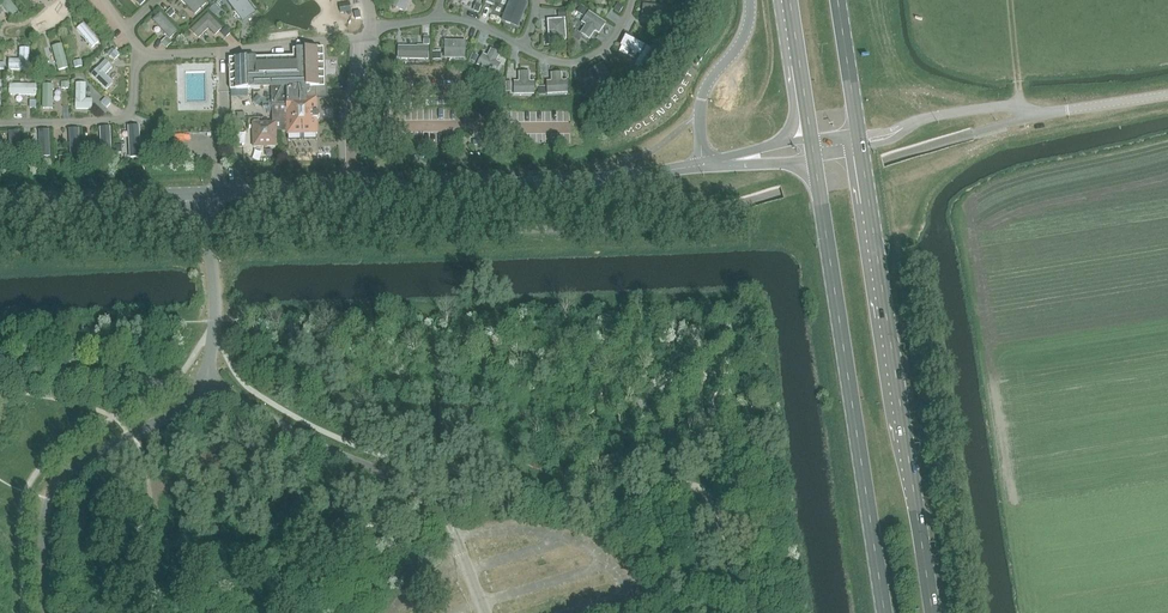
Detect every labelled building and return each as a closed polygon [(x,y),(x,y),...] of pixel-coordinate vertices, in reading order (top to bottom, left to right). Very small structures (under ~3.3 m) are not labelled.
[(2,25),(5,24),(8,23),(11,22),(14,22),(21,21),(23,20),(26,19),(28,18),(13,0),(0,0),(0,31),(2,25)] [(28,18),(32,16),(37,14),(41,10),(53,0),(13,0),(28,18)] [(207,0),(165,0),(158,7),(184,33),(208,10),(213,6),(207,0)] [(213,6),(208,10),(242,44),(249,43),(260,26),(259,26),(258,25),(258,24),(257,23),(257,22),(258,20),(259,18),(260,17),(261,17),(263,15),(252,0),(219,0),(213,6)] [(263,15),(265,14),(266,13),(268,11),(269,10),(270,9),(274,4),(275,2),(277,0),(252,0),(263,15)] [(375,0),(377,14),(378,15),(378,16),(379,16),(379,17),(380,18),(381,18),(383,18),(384,19),(389,18),(396,19),(417,16),(419,16),(421,15),(422,15),(424,14),(427,13),(428,12),(429,11),(431,11),(432,8),(433,7),(434,6),(434,4),(435,0),(376,0),(375,0)] [(444,5),(445,10),(447,14),(449,15),(461,16),(477,21),(484,0),(445,0),(444,5)] [(477,21),(504,32),(511,36),(514,38),(517,37),(521,36),(523,34),(525,31),(528,22),(530,12),(532,0),(484,0),(477,21)] [(542,2),(542,7),(563,10),(570,4),(573,0),(542,0),(542,2)] [(584,53),(591,50),(598,46),(603,42),(610,35),(615,28),(620,20),(590,0),(573,0),(570,4),(563,10),(584,53)] [(620,20),(621,16),(625,9),(627,0),(590,0),(620,20)] [(625,30),(652,51),(665,27),(670,4),(653,0),(637,0),(635,7),(631,18),(625,30)] [(158,7),(138,26),(137,27),(137,28),(136,28),(136,29),(136,30),(136,31),(136,32),(136,33),(136,34),(140,38),(141,40),(143,42),(146,45),(148,46),(149,46),(150,47),(152,48),(153,48),(154,48),(156,48),(164,48),(167,48),(184,33),(158,7)] [(584,53),(563,10),(542,7),(532,38),(532,45),(535,49),(541,52),(553,56),(565,58),(577,56),(584,53)] [(109,43),(82,8),(60,25),(73,76),(78,76),(82,71),(109,43)] [(184,33),(167,48),(242,44),(208,10),(184,33)] [(440,24),(429,25),(432,60),(464,61),(466,27),(455,24),(440,24)] [(73,76),(60,25),(51,32),(48,33),(46,34),(41,36),(37,37),(33,39),(32,77),(40,76),(73,76)] [(429,25),(393,30),(396,60),(432,60),(429,25)] [(472,28),(466,27),(464,61),(479,66),(490,74),(503,42),(487,34),(472,28)] [(614,44),(603,55),(623,88),(652,51),(625,30),(620,37),(614,44)] [(33,39),(25,40),(18,41),(12,40),(6,40),(4,39),(0,42),(0,77),(6,77),(32,77),(33,39)] [(112,40),(109,43),(82,71),(124,111),(125,110),(126,107),(127,105),(128,103),(128,102),(129,100),(129,97),(130,79),(130,66),(130,64),(130,62),(112,40)] [(508,45),(503,42),(490,74),(511,90),(528,94),(536,60),(508,45)] [(324,91),(323,49),(296,50),(297,63),(256,64),(256,58),(230,59),(230,61),(231,92),(247,92),(247,89),(261,89),(272,89),(272,122),(259,122),(259,120),(253,120),(253,122),(252,122),(253,146),(277,146),(276,132),(286,132),(286,134),(317,134),(317,123),(317,119),(319,117),(319,115),(317,113),(317,91),(324,91)] [(623,88),(603,55),(592,61),(580,66),(571,67),(573,89),(576,92),(587,108),(623,88)] [(547,64),(536,60),(528,94),(551,96),(576,92),(573,89),(571,67),(560,67),(547,64)] [(73,76),(72,118),(91,117),(106,117),(114,116),(116,116),(118,115),(120,114),(122,113),(124,111),(82,71),(78,76),(73,76)] [(32,77),(6,77),(4,119),(39,119),(40,76),(32,77)] [(40,76),(39,119),(72,118),(73,76),(40,76)] [(257,106),(263,101),(257,96),(252,101),(257,106)] [(115,157),(115,159),(150,157),(149,135),(153,121),(134,114),(128,123),(123,124),(115,125),(115,157)] [(114,125),(84,126),(85,159),(115,159),(114,125)] [(84,126),(53,127),(54,160),(85,159),(84,126)] [(0,128),(0,162),(25,161),(24,127),(0,128)] [(53,127),(24,127),(25,161),(54,160),(53,127)]
